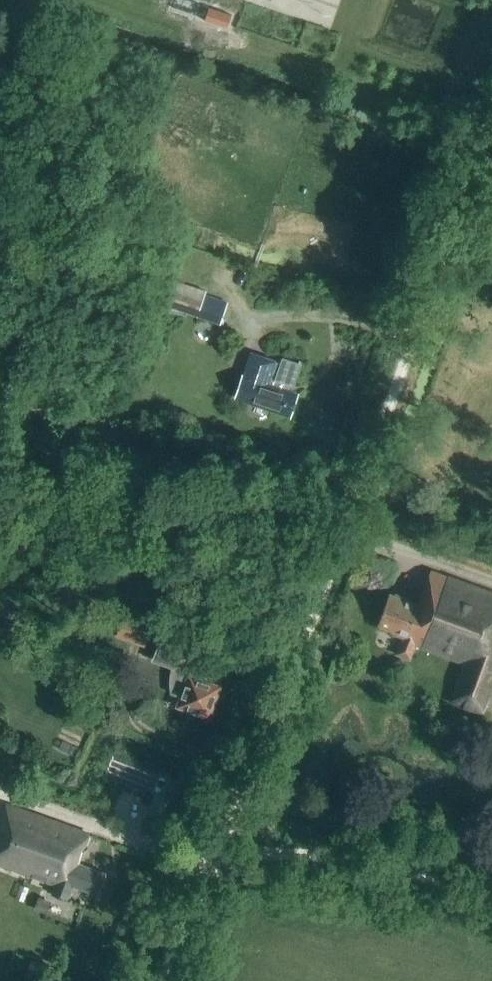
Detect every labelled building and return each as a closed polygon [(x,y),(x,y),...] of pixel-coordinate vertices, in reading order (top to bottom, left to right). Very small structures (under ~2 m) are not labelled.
[(174,280),(165,306),(221,325),(229,303),(205,295),(207,291),(174,280)] [(280,364),(275,363),(275,362),(251,354),(236,398),(290,416),(297,395),(288,392),(290,386),(294,388),(302,365),(282,358),(280,364)] [(431,571),(418,605),(390,594),(378,626),(395,632),(394,635),(403,638),(396,655),(410,660),(415,646),(466,664),(452,702),(482,714),(491,687),(491,594),(431,571)] [(121,615),(113,639),(141,649),(150,625),(121,615)] [(208,717),(219,688),(206,683),(210,671),(178,660),(175,667),(174,693),(183,696),(179,706),(208,717)] [(108,874),(79,864),(90,835),(6,805),(0,822),(0,865),(56,885),(52,895),(68,901),(73,887),(99,896),(108,874)] [(52,902),(39,897),(35,910),(47,915),(52,902)]
